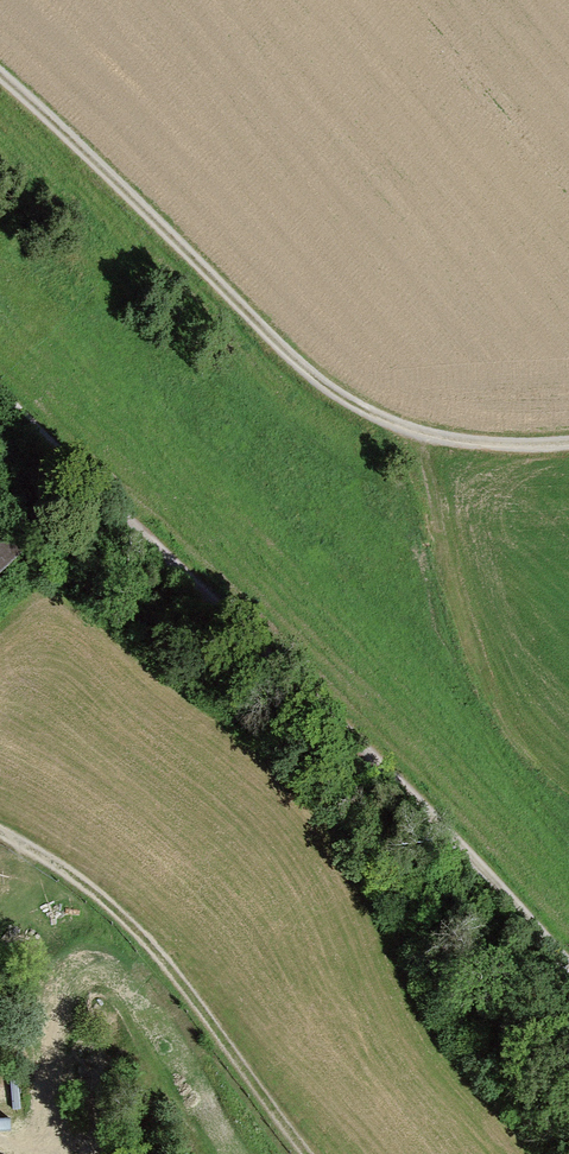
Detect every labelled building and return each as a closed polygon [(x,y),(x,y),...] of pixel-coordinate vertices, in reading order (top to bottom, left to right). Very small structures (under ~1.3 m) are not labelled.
[(0,526),(0,566),(20,546),(0,526)]
